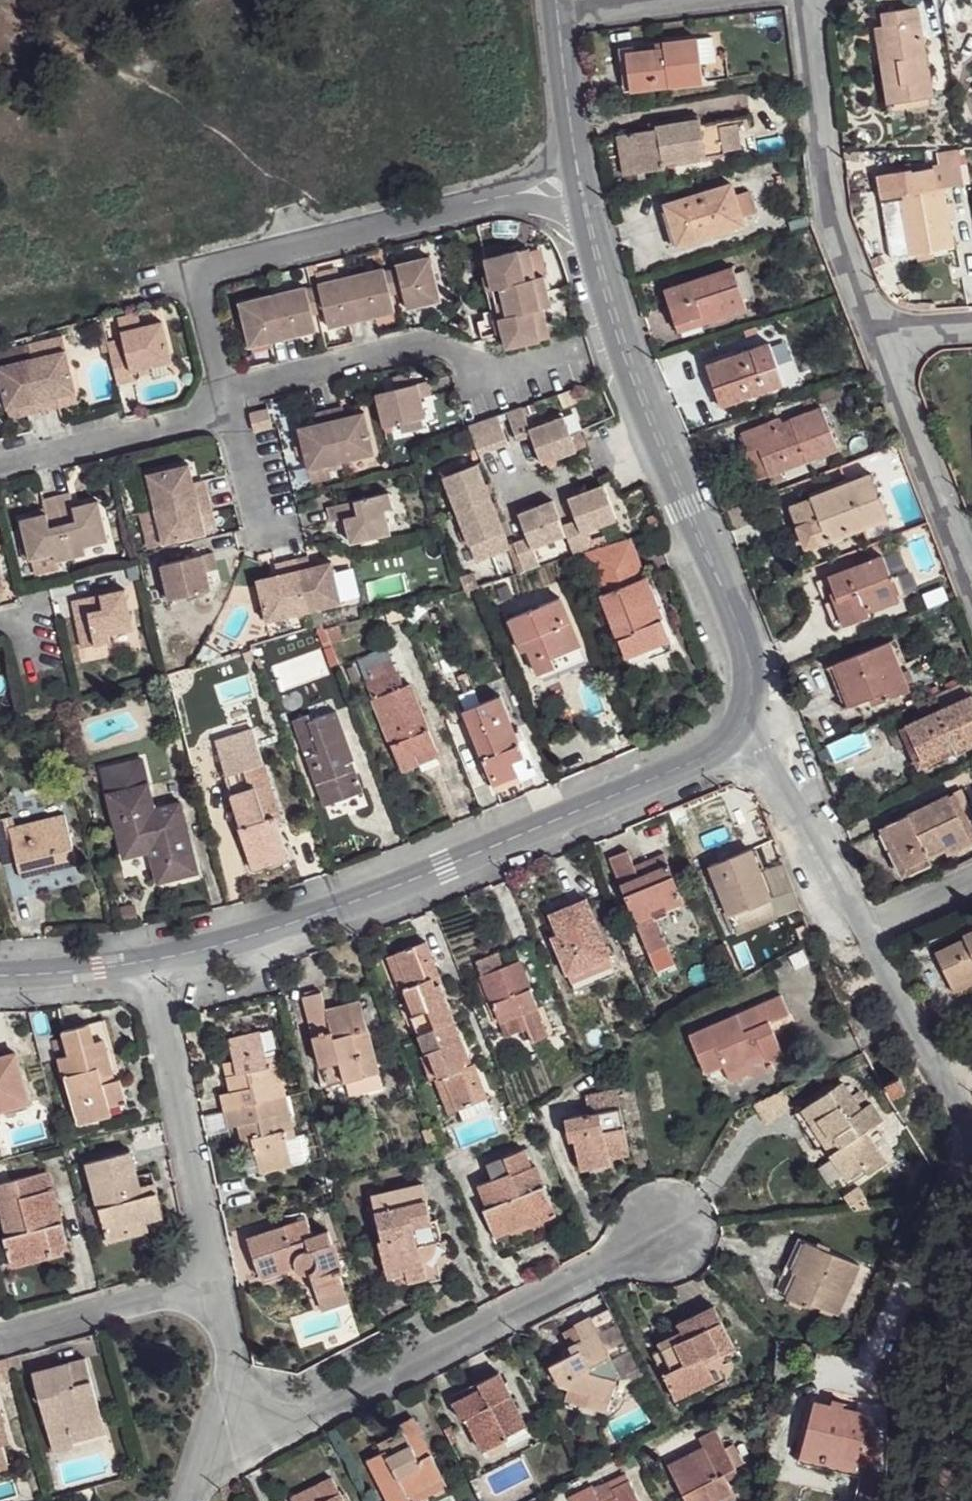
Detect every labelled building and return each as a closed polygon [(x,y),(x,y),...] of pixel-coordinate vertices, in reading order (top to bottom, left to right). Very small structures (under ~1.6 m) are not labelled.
[(920,8),(885,13),(884,27),(890,60),(885,61),(890,108),(937,98),(932,68),(923,69),(921,56),(929,55),(920,8)] [(884,27),(871,28),(877,62),(885,61),(890,60),(884,27)] [(628,77),(631,98),(703,86),(695,39),(662,45),(663,56),(633,60),(637,76),(628,77)] [(623,59),(628,77),(637,76),(633,60),(623,59)] [(625,142),(635,184),(669,174),(667,168),(728,156),(718,124),(703,126),(699,118),(655,128),(658,136),(625,142)] [(617,143),(625,183),(635,184),(625,142),(617,143)] [(920,178),(880,186),(882,201),(899,197),(911,259),(953,250),(941,192),(921,195),(920,178)] [(671,215),(686,250),(744,226),(730,188),(702,195),(706,205),(671,215)] [(510,338),(513,353),(554,344),(547,314),(556,311),(553,278),(541,281),(533,254),(494,266),(497,278),(510,338)] [(400,272),(405,296),(410,296),(415,310),(449,305),(438,261),(409,267),(406,271),(400,272)] [(661,292),(672,324),(694,315),(697,325),(741,310),(726,269),(661,292)] [(358,279),(368,324),(402,314),(397,299),(393,276),(392,270),(358,279)] [(393,276),(397,299),(405,296),(400,272),(393,276)] [(488,281),(501,341),(510,338),(497,278),(488,281)] [(333,315),(337,331),(368,324),(358,279),(328,287),(333,315)] [(319,288),(325,317),(333,315),(328,287),(319,288)] [(314,290),(319,317),(325,317),(319,288),(314,290)] [(281,297),(290,342),(321,332),(319,317),(314,290),(281,297)] [(254,351),(290,342),(281,297),(245,306),(254,351)] [(694,315),(672,324),(675,332),(697,325),(694,315)] [(125,346),(109,351),(117,387),(135,382),(134,374),(170,364),(162,324),(122,333),(125,346)] [(75,351),(33,359),(46,416),(65,409),(63,398),(84,393),(75,351)] [(709,373),(723,411),(788,391),(774,352),(709,373)] [(4,410),(25,407),(29,418),(46,416),(33,359),(0,369),(0,389),(4,410)] [(382,390),(392,427),(434,415),(426,399),(437,394),(434,380),(382,390)] [(336,407),(349,464),(383,456),(373,415),(353,416),(349,405),(336,407)] [(297,428),(308,471),(349,464),(336,407),(321,412),(323,421),(297,428)] [(256,413),(259,428),(277,424),(275,408),(256,413)] [(536,430),(527,408),(511,413),(522,444),(535,438),(546,466),(581,453),(569,421),(536,430)] [(774,419),(738,434),(744,452),(755,449),(764,476),(834,453),(820,409),(789,419),(794,429),(780,431),(774,419)] [(489,421),(473,425),(484,454),(510,444),(499,417),(489,421)] [(149,470),(155,504),(209,492),(206,475),(189,474),(186,460),(149,470)] [(444,474),(456,506),(494,495),(480,460),(444,474)] [(874,479),(814,503),(821,523),(811,526),(820,545),(891,521),(874,479)] [(155,504),(166,538),(205,526),(201,512),(213,505),(209,492),(155,504)] [(328,505),(333,519),(345,521),(350,542),(391,534),(385,510),(391,507),(387,493),(328,505)] [(585,525),(568,527),(565,539),(573,542),(575,555),(595,550),(592,536),(623,528),(614,493),(576,501),(585,525)] [(69,494),(57,496),(73,557),(84,555),(84,547),(107,539),(94,500),(74,503),(69,494)] [(494,495),(456,506),(476,558),(513,544),(494,495)] [(20,520),(32,558),(54,554),(56,562),(73,557),(57,496),(45,500),(45,512),(20,520)] [(814,503),(802,506),(811,526),(821,523),(814,503)] [(142,511),(149,543),(166,538),(155,504),(142,511)] [(519,541),(525,569),(540,564),(538,548),(565,539),(568,527),(562,504),(529,511),(533,537),(519,541)] [(588,559),(598,582),(629,570),(634,580),(645,578),(632,546),(588,559)] [(157,568),(167,603),(206,591),(201,575),(211,570),(208,557),(157,568)] [(291,562),(303,615),(339,607),(331,568),(310,568),(308,560),(291,562)] [(253,582),(261,623),(303,615),(291,562),(275,566),(275,576),(253,582)] [(880,565),(830,585),(840,607),(853,633),(872,626),(867,617),(907,603),(898,579),(892,584),(880,565)] [(351,567),(333,571),(341,603),(358,599),(351,567)] [(598,582),(626,653),(668,639),(645,578),(634,580),(629,570),(598,582)] [(70,600),(81,649),(132,636),(119,589),(70,600)] [(526,647),(534,671),(579,657),(561,600),(510,618),(519,648),(526,647)] [(840,607),(825,610),(838,637),(853,633),(840,607)] [(626,653),(631,667),(674,651),(668,639),(626,653)] [(889,652),(835,675),(853,714),(880,704),(881,709),(910,698),(889,652)] [(365,678),(402,767),(418,761),(414,753),(437,745),(410,679),(402,678),(397,668),(365,678)] [(853,714),(835,675),(824,678),(842,720),(853,714)] [(463,709),(493,778),(529,763),(499,695),(463,709)] [(905,732),(919,765),(951,749),(955,758),(971,752),(971,702),(905,732)] [(292,720),(318,789),(326,787),(332,802),(364,791),(353,763),(356,759),(338,713),(314,721),(310,714),(292,720)] [(414,753),(418,761),(440,752),(437,745),(414,753)] [(951,749),(919,765),(926,778),(958,765),(955,758),(951,749)] [(240,829),(249,863),(295,851),(286,818),(280,822),(276,808),(285,806),(272,754),(227,765),(244,826),(240,829)] [(318,789),(323,806),(332,802),(326,787),(318,789)] [(108,804),(124,867),(150,860),(158,888),(199,876),(181,806),(153,811),(147,792),(108,804)] [(949,801),(887,829),(904,865),(925,855),(928,862),(943,854),(947,861),(971,847),(949,801)] [(276,808),(280,822),(286,818),(288,818),(285,806),(276,808)] [(1,845),(14,844),(24,880),(79,866),(67,818),(19,826),(15,820),(0,821),(0,839),(1,845)] [(611,856),(647,947),(664,941),(655,912),(682,898),(665,855),(637,866),(628,848),(611,856)] [(249,863),(256,879),(299,867),(295,851),(249,863)] [(712,866),(732,913),(771,900),(752,851),(712,866)] [(554,940),(568,971),(609,954),(587,900),(553,912),(562,935),(554,940)] [(732,913),(741,933),(780,919),(771,900),(732,913)] [(929,962),(945,992),(971,978),(971,931),(955,940),(959,947),(929,962)] [(412,1008),(420,1029),(458,1015),(442,973),(447,971),(434,938),(402,949),(414,982),(410,985),(419,1006),(412,1008)] [(393,953),(406,986),(410,985),(414,982),(402,949),(393,953)] [(486,973),(503,1017),(523,1011),(536,1040),(552,1032),(524,960),(486,973)] [(945,992),(951,1002),(971,990),(971,978),(945,992)] [(693,1034),(715,1081),(759,1062),(755,1060),(768,1055),(775,1070),(781,1068),(777,1062),(791,1056),(775,1022),(797,1013),(787,991),(693,1034)] [(327,998),(310,1000),(331,1091),(383,1079),(373,1034),(363,1034),(357,1020),(333,1024),(329,1013),(327,998)] [(329,1013),(333,1024),(357,1020),(363,1034),(373,1034),(365,1007),(329,1013)] [(434,1049),(442,1071),(448,1071),(464,1107),(493,1097),(480,1060),(473,1061),(458,1015),(420,1029),(428,1051),(434,1049)] [(64,1057),(80,1123),(117,1114),(117,1105),(131,1100),(126,1081),(119,1083),(116,1071),(122,1069),(108,1018),(68,1029),(73,1052),(64,1057)] [(225,1094),(228,1111),(292,1096),(283,1055),(273,1056),(267,1034),(234,1040),(240,1071),(234,1074),(236,1091),(225,1094)] [(32,1113),(15,1066),(0,1070),(0,1121),(32,1113)] [(442,1071),(456,1111),(464,1107),(448,1071),(442,1071)] [(576,1135),(585,1173),(616,1159),(614,1147),(637,1141),(622,1080),(586,1092),(589,1109),(565,1117),(570,1140),(576,1135)] [(846,1081),(811,1104),(855,1169),(869,1160),(874,1169),(892,1156),(875,1132),(889,1122),(874,1102),(866,1107),(846,1081)] [(902,1093),(888,1099),(897,1117),(909,1110),(902,1093)] [(301,1136),(292,1096),(228,1111),(232,1130),(245,1130),(248,1139),(258,1139),(266,1173),(298,1167),(292,1140),(301,1136)] [(811,1104),(799,1111),(851,1186),(874,1169),(869,1160),(855,1169),(811,1104)] [(614,1147),(616,1159),(642,1155),(637,1141),(614,1147)] [(91,1160),(110,1238),(132,1233),(128,1222),(148,1215),(150,1228),(170,1223),(159,1181),(144,1183),(137,1149),(91,1160)] [(478,1213),(486,1234),(501,1228),(504,1235),(533,1226),(530,1215),(551,1209),(534,1168),(527,1171),(523,1153),(482,1168),(489,1182),(476,1187),(484,1209),(478,1213)] [(6,1261),(53,1252),(53,1245),(66,1238),(54,1188),(46,1190),(41,1173),(0,1185),(0,1210),(5,1228),(0,1232),(0,1238),(6,1261)] [(383,1241),(392,1274),(415,1266),(416,1277),(436,1268),(429,1252),(435,1241),(451,1238),(445,1213),(437,1216),(430,1180),(379,1193),(391,1239),(383,1241)] [(846,1205),(861,1203),(859,1187),(843,1189),(846,1205)] [(128,1222),(132,1233),(150,1228),(148,1215),(128,1222)] [(253,1237),(266,1274),(295,1268),(301,1279),(317,1275),(323,1298),(347,1290),(343,1282),(349,1280),(330,1232),(317,1237),(310,1217),(253,1237)] [(785,1274),(795,1280),(813,1247),(803,1241),(785,1274)] [(795,1280),(782,1301),(808,1315),(811,1308),(842,1324),(866,1273),(813,1247),(795,1280)] [(415,1266),(392,1274),(397,1292),(417,1285),(416,1277),(415,1266)] [(347,1290),(323,1298),(327,1310),(352,1300),(347,1290)] [(664,1336),(668,1344),(679,1367),(666,1372),(681,1399),(721,1378),(714,1357),(743,1343),(725,1302),(683,1321),(688,1329),(664,1336)] [(611,1311),(574,1329),(582,1343),(565,1351),(569,1355),(546,1368),(553,1381),(607,1403),(617,1371),(608,1355),(628,1345),(611,1311)] [(666,1372),(679,1367),(668,1344),(656,1349),(666,1372)] [(31,1375),(49,1447),(103,1432),(84,1356),(31,1375)] [(491,1386),(460,1401),(468,1420),(475,1415),(490,1447),(530,1426),(504,1372),(489,1381),(491,1386)] [(603,1410),(607,1403),(587,1396),(582,1403),(603,1410)] [(6,1455),(3,1441),(11,1439),(0,1403),(0,1457),(6,1455)] [(818,1407),(804,1457),(854,1472),(870,1424),(818,1407)] [(369,1454),(394,1500),(416,1500),(424,1496),(419,1486),(446,1473),(415,1414),(405,1421),(408,1428),(393,1436),(397,1442),(369,1454)] [(870,1424),(854,1472),(864,1475),(886,1482),(886,1429),(870,1424)] [(676,1461),(694,1500),(724,1500),(721,1494),(736,1487),(731,1471),(743,1465),(730,1434),(676,1461)] [(424,1496),(450,1484),(446,1473),(419,1486),(424,1496)] [(595,1500),(648,1500),(634,1473),(617,1480),(622,1489),(595,1500)] [(289,1497),(292,1500),(341,1500),(332,1480),(289,1497)] [(825,1495),(799,1492),(798,1500),(824,1500),(825,1495)]
